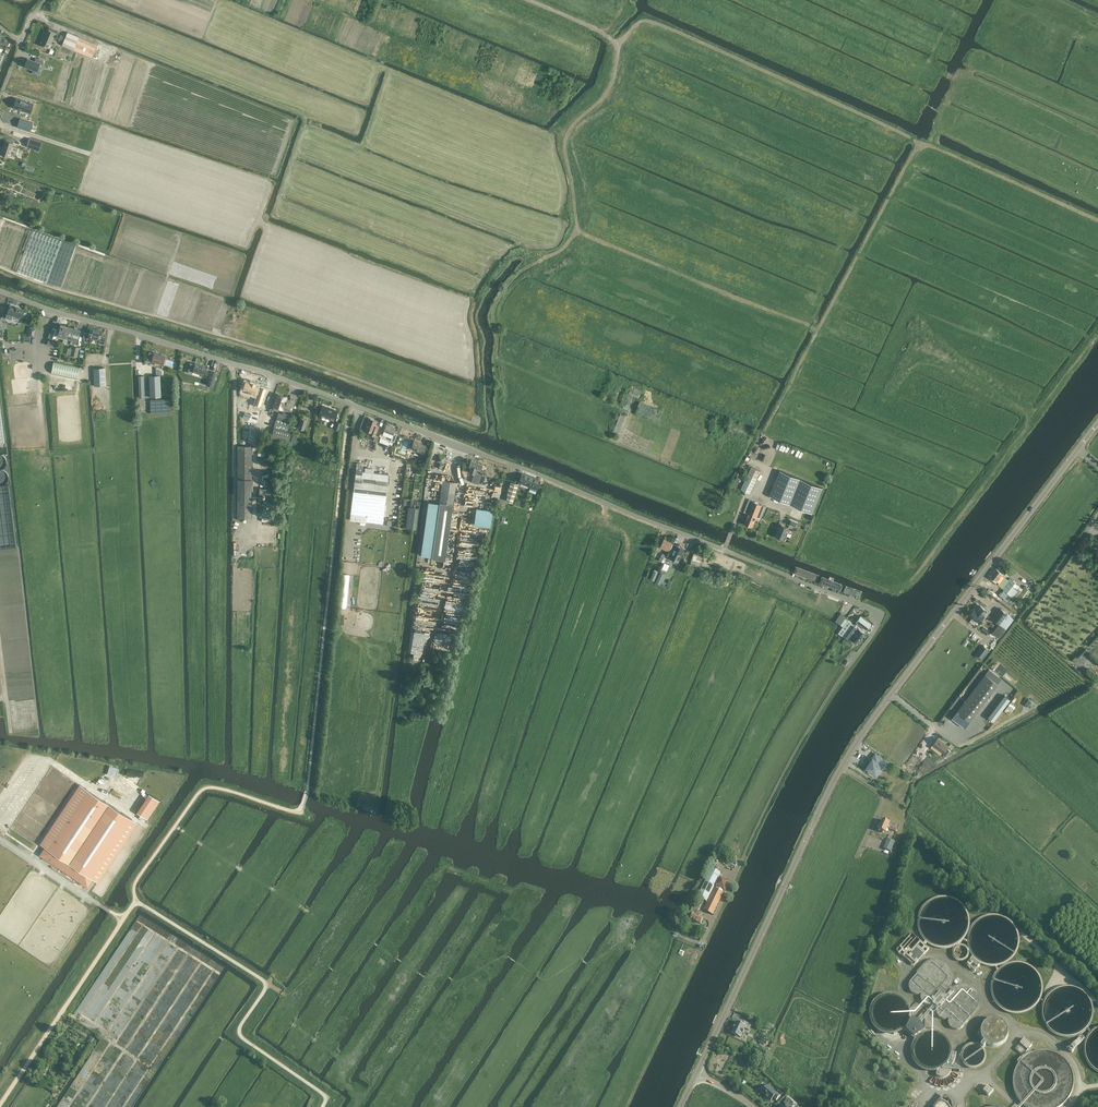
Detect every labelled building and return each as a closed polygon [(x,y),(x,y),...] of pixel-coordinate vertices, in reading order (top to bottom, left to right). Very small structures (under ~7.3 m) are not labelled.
[(295,21),(311,28),(320,5),(307,0),(303,0),(295,21)] [(41,44),(48,47),(55,32),(47,29),(41,44)] [(67,32),(65,37),(62,45),(73,49),(92,57),(97,44),(79,36),(67,32)] [(5,48),(8,39),(0,36),(0,46),(5,48)] [(97,59),(101,49),(97,48),(93,57),(97,59)] [(37,71),(39,63),(43,64),(44,61),(36,58),(34,61),(27,59),(24,66),(37,71)] [(29,113),(32,104),(18,99),(15,108),(29,113)] [(17,127),(30,131),(33,122),(19,118),(17,127)] [(40,150),(42,142),(29,138),(27,146),(40,150)] [(0,152),(0,153),(9,156),(13,143),(5,140),(2,149),(1,149),(0,152)] [(61,176),(59,182),(69,186),(71,180),(61,176)] [(32,230),(17,271),(47,282),(62,240),(32,230)] [(23,310),(10,305),(7,313),(5,317),(11,320),(13,315),(20,318),(23,310)] [(65,333),(67,326),(61,324),(59,331),(58,333),(62,334),(62,332),(65,333)] [(226,324),(223,333),(230,336),(233,327),(226,324)] [(80,330),(73,328),(74,328),(67,326),(65,333),(64,337),(74,340),(75,336),(78,337),(80,330)] [(50,338),(55,339),(58,329),(53,327),(50,338)] [(102,331),(90,328),(87,337),(100,340),(99,342),(104,344),(106,336),(101,335),(102,331)] [(80,347),(76,346),(72,345),(70,355),(77,357),(80,347)] [(163,364),(165,356),(154,353),(149,352),(147,360),(152,361),(155,362),(154,364),(157,365),(158,363),(163,364),(162,364),(163,364)] [(53,361),(51,374),(77,379),(80,366),(53,361)] [(207,378),(209,370),(205,369),(206,366),(194,363),(192,372),(202,375),(202,376),(207,378)] [(93,368),(94,386),(105,385),(105,367),(93,368)] [(216,372),(210,370),(206,384),(212,386),(216,372)] [(160,375),(156,375),(149,375),(150,397),(161,397),(160,375)] [(247,400),(252,402),(253,398),(264,401),(268,389),(252,384),(247,400)] [(628,394),(633,396),(638,398),(643,388),(636,385),(634,390),(630,389),(628,394)] [(278,394),(273,406),(282,409),(283,408),(290,410),(293,403),(285,401),(286,397),(278,394)] [(628,410),(633,396),(628,394),(623,408),(628,410)] [(150,399),(150,413),(170,413),(169,398),(150,399)] [(662,407),(640,399),(635,411),(658,419),(662,407)] [(237,495),(237,518),(251,518),(251,496),(251,479),(252,479),(252,446),(249,446),(252,426),(255,427),(261,410),(250,406),(251,403),(245,401),(240,416),(248,420),(246,424),(250,425),(249,427),(248,427),(247,431),(249,432),(247,446),(237,446),(237,479),(237,495)] [(337,412),(323,408),(320,417),(334,422),(337,412)] [(278,412),(277,417),(289,420),(291,415),(283,412),(282,413),(278,412)] [(620,412),(613,431),(620,434),(627,415),(620,412)] [(304,429),(307,419),(301,416),(297,427),(304,429)] [(276,418),(273,427),(271,437),(288,442),(291,432),(289,432),(290,421),(276,417),(276,418)] [(368,433),(375,435),(379,426),(375,425),(377,421),(369,417),(364,429),(369,431),(368,433)] [(391,438),(391,440),(394,441),(397,435),(393,433),(396,428),(386,424),(384,431),(389,433),(388,437),(391,438)] [(422,452),(424,448),(425,445),(414,440),(411,447),(422,452)] [(445,457),(439,455),(437,461),(443,463),(445,457)] [(475,472),(476,468),(479,469),(480,469),(481,468),(482,466),(482,465),(481,464),(478,463),(470,460),(468,465),(467,465),(466,469),(469,471),(469,472),(474,473),(471,481),(478,483),(481,474),(475,472)] [(356,466),(350,513),(367,515),(366,521),(382,523),(388,474),(362,471),(363,467),(356,466)] [(750,493),(761,470),(751,466),(741,488),(750,493)] [(780,470),(770,496),(790,504),(812,513),(823,487),(800,478),(780,470)] [(530,486),(533,478),(521,473),(518,481),(530,486)] [(741,478),(737,476),(732,486),(736,488),(741,478)] [(533,478),(530,486),(537,489),(540,481),(533,478)] [(445,560),(456,482),(442,480),(439,502),(431,558),(445,560)] [(517,486),(518,483),(517,483),(517,484),(510,481),(507,492),(506,500),(512,502),(517,486)] [(15,548),(7,485),(0,486),(0,550),(15,548)] [(749,499),(744,511),(747,513),(746,516),(747,517),(744,523),(752,526),(754,520),(756,520),(757,517),(760,518),(765,506),(749,499)] [(413,528),(415,507),(406,506),(403,527),(413,528)] [(474,524),(491,526),(493,509),(476,507),(474,524)] [(367,515),(350,513),(350,520),(366,522),(366,521),(367,515)] [(776,536),(784,539),(785,536),(786,536),(787,535),(788,533),(787,532),(787,531),(788,527),(781,524),(776,536)] [(660,547),(669,551),(673,543),(664,538),(660,547)] [(668,555),(671,556),(669,560),(677,564),(684,548),(682,547),(682,545),(680,544),(678,545),(676,544),(675,547),(672,545),(668,555)] [(689,567),(698,570),(699,565),(703,555),(694,552),(690,564),(689,567)] [(659,560),(664,562),(668,556),(662,553),(659,560)] [(796,567),(793,573),(817,582),(820,576),(796,567)] [(997,568),(990,577),(996,581),(999,582),(998,584),(1002,588),(1004,590),(999,595),(1007,601),(1012,596),(1020,586),(1010,578),(1008,580),(1004,576),(1003,577),(1000,575),(1002,573),(997,568)] [(661,571),(656,581),(661,584),(666,573),(661,571)] [(346,607),(349,575),(342,574),(339,606),(346,607)] [(821,577),(818,582),(841,591),(843,586),(821,577)] [(845,586),(844,591),(864,598),(865,593),(845,586)] [(1023,602),(1032,591),(1025,586),(1016,596),(1023,602)] [(970,614),(969,615),(972,617),(970,621),(974,624),(977,621),(979,622),(984,615),(983,614),(986,610),(980,605),(978,608),(977,610),(974,608),(973,609),(972,610),(970,612),(970,614)] [(1013,618),(1001,609),(993,619),(1005,628),(1013,618)] [(840,624),(841,624),(846,617),(841,613),(835,621),(840,624)] [(866,631),(871,624),(860,616),(855,623),(866,631)] [(855,625),(848,620),(845,618),(840,625),(843,627),(838,633),(845,639),(855,625)] [(998,637),(1005,628),(999,624),(992,632),(998,637)] [(854,626),(846,638),(856,645),(857,643),(858,643),(865,633),(854,626)] [(988,648),(983,645),(975,656),(980,659),(988,648)] [(958,711),(952,719),(965,728),(971,720),(991,694),(998,684),(1002,679),(995,674),(991,671),(989,669),(985,674),(977,684),(978,684),(958,711)] [(994,721),(1010,698),(1005,694),(988,716),(994,721)] [(1029,699),(1025,704),(1030,708),(1034,703),(1029,699)] [(948,745),(938,737),(930,747),(934,750),(936,747),(943,752),(948,745)] [(948,748),(943,754),(946,757),(951,750),(948,748)] [(885,767),(888,762),(878,755),(875,760),(873,758),(866,767),(876,774),(882,765),(885,767)] [(109,766),(107,774),(116,777),(119,769),(109,766)] [(131,771),(127,776),(136,782),(141,774),(135,770),(134,773),(131,771)] [(80,785),(41,844),(50,850),(44,858),(57,866),(58,865),(71,874),(70,875),(87,886),(92,878),(95,880),(98,876),(95,875),(132,819),(80,785)] [(150,794),(138,812),(147,819),(160,801),(150,794)] [(895,831),(897,828),(893,827),(889,825),(890,823),(882,820),(878,829),(886,833),(887,828),(895,831)] [(890,851),(895,841),(888,838),(883,848),(890,851)] [(693,909),(692,908),(690,913),(693,914),(690,920),(700,924),(703,918),(701,917),(702,913),(698,911),(702,903),(704,904),(713,888),(720,873),(711,869),(704,883),(705,884),(701,892),(693,909)] [(720,877),(716,886),(717,886),(715,889),(714,888),(704,910),(713,914),(724,893),(722,892),(724,890),(725,890),(729,881),(720,877)] [(929,949),(912,933),(897,950),(914,966),(929,949)] [(970,955),(970,953),(970,951),(969,950),(969,948),(968,947),(966,946),(965,945),(963,945),(962,944),(960,944),(958,945),(957,945),(955,946),(954,948),(953,949),(953,951),(953,953),(953,954),(953,956),(954,957),(955,959),(956,960),(957,961),(959,961),(961,962),(963,961),(964,961),(966,960),(967,959),(968,958),(969,956),(970,955)] [(971,958),(965,965),(972,971),(978,965),(971,958)] [(958,986),(953,989),(951,987),(953,982),(954,977),(954,973),(952,969),(950,966),(947,963),(942,961),(937,960),(932,961),(928,963),(924,965),(917,973),(918,974),(911,981),(910,983),(909,985),(909,988),(910,991),(912,993),(913,994),(915,995),(918,995),(920,994),(921,994),(921,995),(921,998),(921,999),(922,1001),(923,1003),(925,1005),(927,1005),(930,1005),(933,1005),(931,1007),(931,1009),(919,1022),(909,1017),(909,1018),(908,1021),(906,1024),(904,1027),(902,1029),(917,1042),(919,1039),(922,1036),(925,1035),(927,1034),(922,1024),(936,1008),(937,1009),(936,1011),(937,1013),(937,1015),(938,1017),(939,1018),(941,1019),(943,1020),(945,1020),(947,1020),(949,1019),(948,1021),(948,1023),(949,1026),(950,1027),(952,1029),(954,1030),(956,1031),(959,1030),(962,1029),(964,1026),(970,1020),(970,1021),(976,1015),(979,1011),(981,1006),(982,1002),(981,996),(979,992),(976,989),(972,986),(967,985),(963,985),(958,986)] [(1009,1036),(1009,1033),(1009,1031),(1008,1028),(1007,1026),(1005,1024),(1003,1022),(1001,1021),(998,1020),(996,1020),(993,1020),(991,1020),(988,1022),(986,1023),(984,1025),(983,1028),(982,1030),(982,1033),(982,1036),(983,1038),(984,1041),(985,1043),(988,1045),(990,1046),(992,1047),(995,1047),(998,1047),(1001,1046),(1003,1045),(1005,1043),(1007,1041),(1008,1038),(1009,1036)] [(743,1025),(736,1022),(731,1033),(734,1034),(734,1035),(736,1036),(737,1036),(740,1037),(742,1033),(743,1033),(744,1031),(744,1030),(745,1028),(749,1030),(751,1025),(744,1022),(743,1025)] [(1072,1046),(1069,1049),(1072,1052),(1084,1039),(1080,1036),(1076,1041),(1074,1043),(1072,1046)] [(1017,1047),(1015,1049),(1023,1055),(1032,1045),(1026,1040),(1025,1038),(1020,1044),(1018,1045),(1017,1047)] [(776,1100),(782,1093),(779,1091),(777,1093),(775,1092),(775,1091),(771,1088),(768,1085),(766,1088),(761,1093),(768,1099),(771,1101),(773,1098),(776,1100)] [(984,1091),(983,1091),(989,1096),(994,1090),(989,1086),(988,1085),(984,1091)] [(956,1106),(956,1104),(955,1103),(954,1102),(953,1101),(952,1101),(951,1100),(946,1095),(945,1094),(934,1106),(956,1106)] [(796,1106),(793,1104),(794,1103),(788,1098),(784,1103),(787,1106),(786,1106),(796,1106)]
